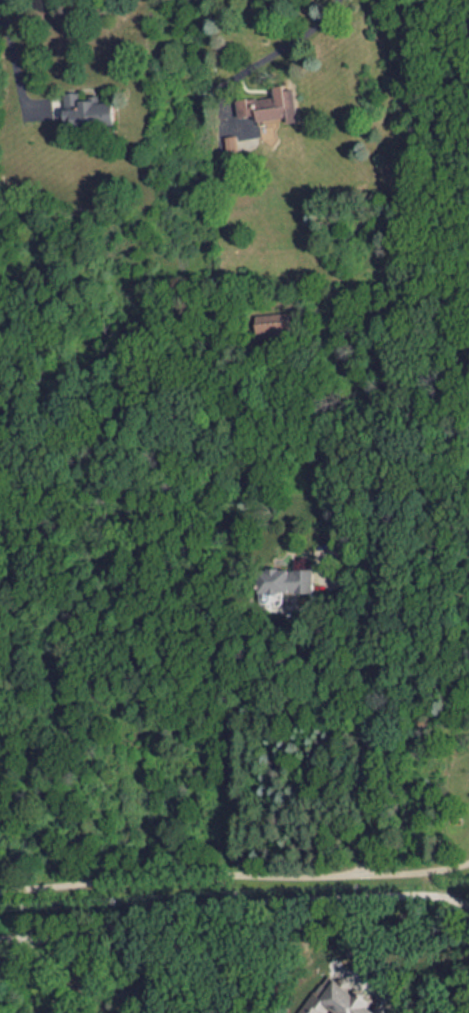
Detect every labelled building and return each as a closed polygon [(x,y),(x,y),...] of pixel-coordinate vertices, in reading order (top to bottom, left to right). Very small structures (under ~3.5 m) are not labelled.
[(91,99),(58,106),(63,129),(96,123),(91,99)]
